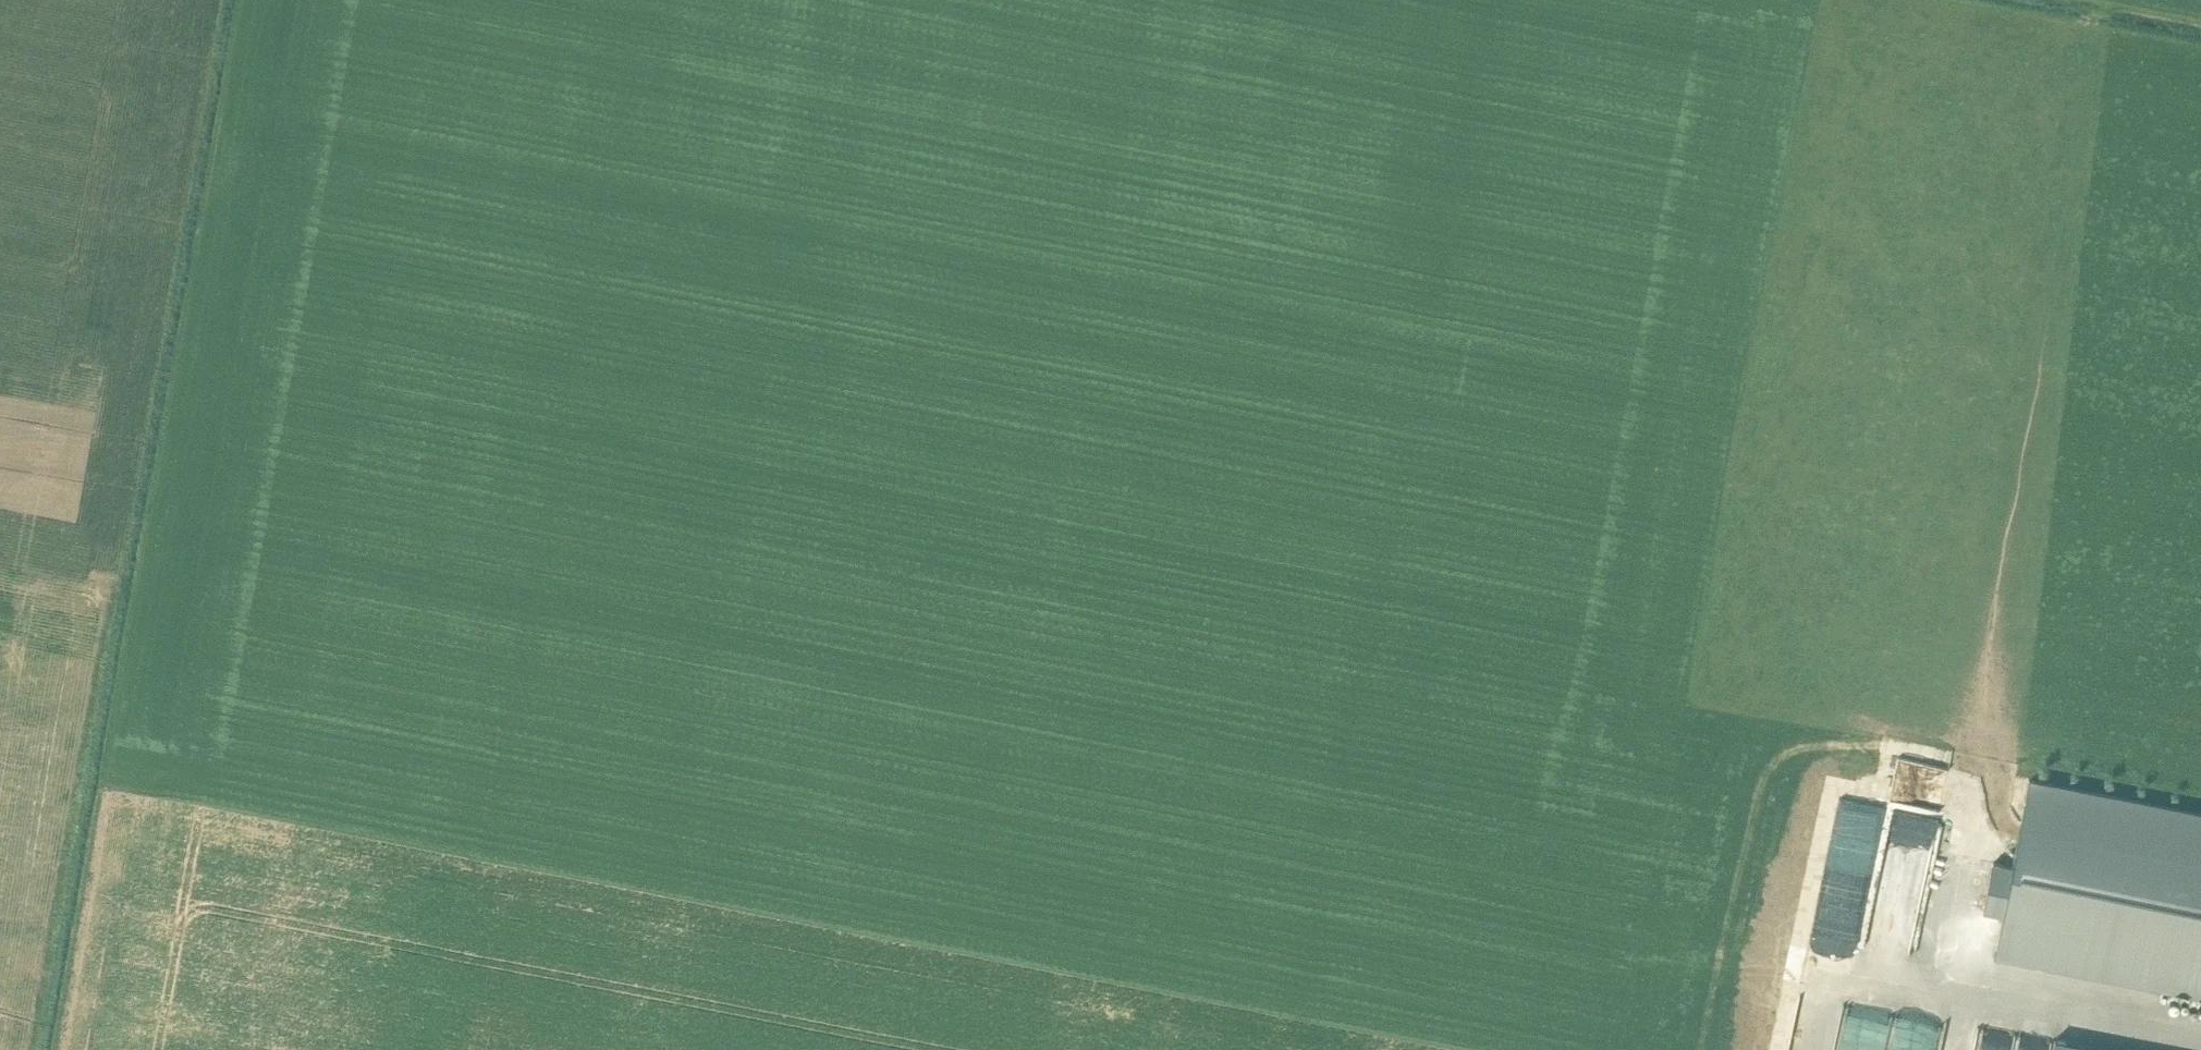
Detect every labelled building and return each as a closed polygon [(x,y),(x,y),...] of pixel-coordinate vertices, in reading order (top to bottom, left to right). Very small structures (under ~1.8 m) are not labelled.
[(1984,911),(2003,914),(1999,935),(1996,953),(2200,993),(2200,814),(2029,780),(2025,803),(2012,864),(1993,861),(1984,911)] [(1940,816),(1892,807),(1865,948),(1912,957),(1940,816)] [(1941,1026),(1897,1016),(1889,1049),(1936,1049),(1941,1026)]
